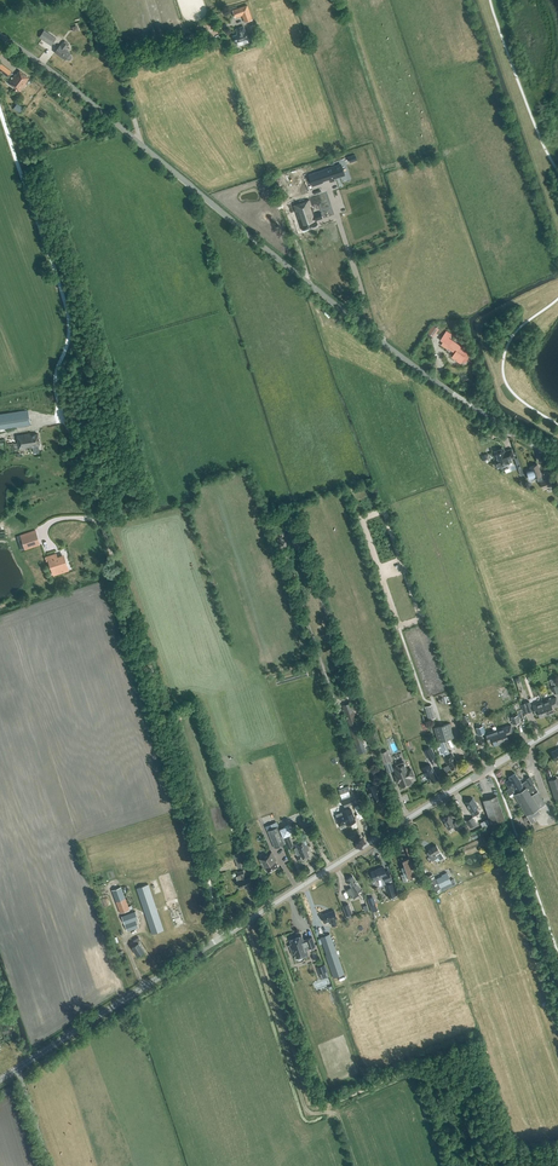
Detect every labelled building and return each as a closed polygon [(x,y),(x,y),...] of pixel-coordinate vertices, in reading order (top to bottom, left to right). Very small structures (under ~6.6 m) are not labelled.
[(248,5),(233,10),(236,18),(243,15),(245,22),(253,20),(248,5)] [(63,37),(69,30),(61,24),(55,31),(63,37)] [(251,39),(247,29),(245,30),(244,27),(236,29),(237,34),(232,36),(235,43),(237,42),(238,46),(243,44),(242,42),(251,39)] [(40,37),(51,45),(56,38),(44,30),(40,37)] [(65,59),(66,59),(68,60),(70,60),(71,59),(72,58),(72,57),(72,55),(71,55),(70,54),(70,53),(65,49),(68,45),(63,42),(61,46),(60,45),(55,52),(65,59)] [(0,62),(0,71),(7,77),(12,71),(0,62)] [(25,82),(29,77),(20,70),(16,75),(15,75),(8,83),(16,89),(17,88),(20,91),(26,83),(25,82)] [(18,102),(14,108),(21,112),(25,107),(18,102)] [(336,165),(308,174),(310,180),(312,186),(313,186),(321,183),(323,182),(322,180),(324,179),(329,178),(329,180),(345,175),(341,164),(341,163),(336,165)] [(309,199),(294,205),(296,211),(301,209),(301,210),(300,211),(301,212),(302,212),(304,217),(299,219),(302,230),(318,225),(316,220),(316,219),(319,218),(320,219),(323,217),(321,212),(313,214),(311,206),(309,199)] [(433,336),(438,329),(433,325),(428,333),(433,336)] [(471,353),(452,341),(448,338),(451,334),(446,330),(440,339),(443,341),(441,344),(447,349),(448,347),(455,352),(452,357),(460,362),(462,360),(464,362),(471,353)] [(29,425),(27,410),(0,414),(0,429),(29,425)] [(18,443),(14,443),(15,450),(33,448),(34,453),(39,452),(38,445),(40,445),(38,434),(31,435),(31,434),(17,436),(18,443)] [(495,461),(494,463),(495,466),(501,468),(503,467),(504,465),(509,463),(508,462),(511,461),(510,458),(514,457),(512,449),(505,451),(503,448),(494,451),(497,460),(495,461)] [(520,456),(516,457),(522,475),(525,473),(520,456)] [(531,470),(527,472),(529,479),(534,477),(534,478),(537,477),(538,480),(542,479),(537,464),(530,466),(531,470)] [(552,485),(550,478),(540,481),(542,488),(552,485)] [(41,544),(36,532),(21,537),(25,550),(41,544)] [(57,574),(69,570),(64,554),(58,556),(57,552),(47,556),(51,570),(55,569),(57,574)] [(340,695),(347,693),(341,674),(334,676),(340,695)] [(557,692),(556,685),(553,678),(550,680),(552,686),(555,693),(557,692)] [(557,705),(557,702),(556,696),(542,701),(547,714),(554,712),(552,707),(557,705)] [(521,704),(524,713),(533,710),(529,701),(521,704)] [(547,714),(542,701),(532,705),(535,713),(538,712),(540,717),(547,714)] [(359,752),(367,750),(351,703),(343,705),(359,752)] [(436,717),(432,704),(424,706),(428,720),(436,717)] [(513,724),(520,722),(518,715),(511,717),(513,724)] [(447,747),(445,740),(454,737),(450,723),(434,728),(438,741),(436,741),(436,746),(437,746),(437,750),(439,750),(440,754),(442,754),(448,765),(443,767),(445,771),(451,768),(452,770),(459,766),(456,760),(451,751),(450,752),(447,747)] [(473,731),(472,731),(473,734),(474,734),(475,736),(478,734),(485,732),(483,725),(476,728),(473,729),(473,731)] [(507,735),(514,733),(511,725),(497,729),(501,742),(509,740),(507,735)] [(501,742),(497,729),(485,733),(488,741),(493,740),(494,745),(501,742)] [(436,756),(431,747),(424,751),(429,760),(436,756)] [(381,753),(384,764),(391,762),(387,751),(381,753)] [(409,777),(413,776),(411,769),(407,770),(405,765),(405,763),(404,764),(403,761),(396,764),(397,766),(394,767),(397,774),(395,775),(397,782),(399,781),(401,786),(411,782),(409,777)] [(435,773),(430,764),(422,769),(425,774),(427,773),(432,781),(438,778),(435,773)] [(546,804),(530,778),(530,777),(526,779),(527,780),(521,783),(520,782),(521,782),(519,778),(518,778),(515,773),(509,776),(510,779),(505,782),(509,788),(507,789),(507,790),(509,793),(510,794),(513,791),(512,790),(513,789),(515,793),(514,794),(531,823),(535,820),(533,816),(540,812),(538,808),(546,804)] [(557,777),(548,780),(555,799),(557,798),(557,778),(557,777)] [(381,798),(376,784),(367,787),(370,796),(372,796),(373,800),(381,798)] [(350,795),(348,787),(339,790),(342,798),(350,795)] [(491,823),(505,818),(497,795),(483,800),(491,823)] [(345,806),(353,803),(351,796),(342,799),(345,806)] [(473,798),(472,799),(471,797),(466,800),(467,801),(465,802),(471,811),(474,816),(479,813),(477,808),(478,807),(473,798)] [(347,824),(355,821),(350,808),(342,811),(342,812),(335,814),(337,819),(339,825),(346,822),(347,824)] [(455,830),(461,826),(457,820),(454,822),(450,815),(443,819),(448,828),(453,826),(455,830)] [(470,827),(476,823),(472,816),(466,820),(470,827)] [(293,846),(288,834),(292,833),(288,824),(280,828),(289,848),(293,846)] [(274,847),(286,843),(279,826),(267,830),(274,847)] [(480,835),(478,830),(471,833),(473,838),(480,835)] [(305,839),(295,844),(296,848),(295,848),(297,854),(300,853),(303,859),(310,856),(307,850),(309,849),(305,839)] [(444,857),(439,850),(436,845),(429,849),(430,851),(427,852),(432,860),(435,859),(435,860),(437,861),(438,860),(444,857)] [(240,851),(233,854),(238,868),(245,865),(243,859),(245,859),(243,853),(241,853),(240,851)] [(268,872),(278,866),(275,861),(276,860),(272,852),(268,854),(267,853),(259,858),(264,867),(265,867),(268,872)] [(119,855),(101,859),(103,869),(113,867),(114,870),(122,869),(119,855)] [(413,872),(416,871),(412,859),(409,860),(408,857),(402,860),(404,865),(402,866),(403,869),(405,868),(408,877),(414,875),(413,872)] [(386,881),(392,879),(389,871),(386,872),(383,866),(379,868),(371,871),(374,879),(384,876),(386,881)] [(243,874),(244,874),(246,873),(245,871),(244,872),(243,870),(237,872),(238,876),(236,876),(238,881),(239,887),(248,884),(247,882),(251,881),(249,877),(245,879),(243,874)] [(442,876),(435,879),(439,887),(451,882),(447,872),(442,875),(442,876)] [(350,883),(349,884),(351,886),(347,889),(351,896),(352,896),(353,899),(360,894),(358,892),(362,890),(360,888),(361,888),(352,875),(347,879),(350,883)] [(435,893),(441,890),(439,887),(435,879),(434,875),(428,877),(435,893)] [(399,894),(394,881),(386,884),(390,897),(399,894)] [(163,930),(148,884),(137,888),(152,934),(163,930)] [(120,913),(129,909),(132,908),(131,905),(128,906),(121,886),(112,890),(120,913)] [(352,913),(348,903),(342,905),(346,915),(352,913)] [(139,927),(136,920),(138,919),(135,910),(126,914),(126,915),(122,916),(127,931),(139,927)] [(335,918),(337,918),(334,910),(322,914),(325,922),(330,920),(332,925),(337,923),(335,918)] [(330,933),(320,937),(327,954),(325,955),(335,980),(340,980),(339,979),(340,979),(339,976),(345,973),(330,933)] [(297,937),(290,939),(292,944),(288,946),(290,945),(293,954),(295,953),(295,955),(296,955),(296,957),(297,959),(298,959),(300,960),(302,959),(303,958),(304,956),(303,955),(308,953),(306,947),(308,946),(309,948),(315,946),(312,937),(306,939),(303,940),(301,935),(300,935),(300,934),(296,936),(297,937)] [(138,941),(140,939),(138,937),(134,940),(136,944),(132,947),(137,955),(144,951),(138,941)] [(327,971),(325,963),(317,966),(319,973),(327,971)] [(314,981),(317,988),(324,985),(323,982),(321,983),(319,979),(314,981)]
